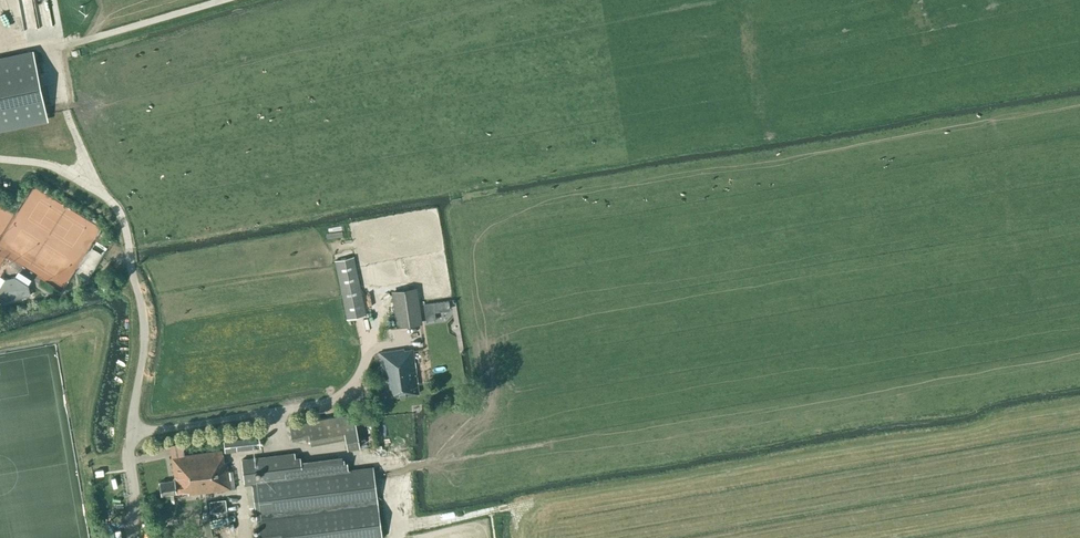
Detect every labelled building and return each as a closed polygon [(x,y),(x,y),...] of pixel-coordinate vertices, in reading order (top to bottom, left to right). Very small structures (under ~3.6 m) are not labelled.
[(33,53),(0,59),(0,128),(47,119),(33,53)] [(335,260),(347,319),(365,316),(353,257),(335,260)] [(30,295),(28,286),(14,277),(5,279),(0,286),(0,302),(30,295)] [(422,323),(417,287),(391,291),(396,327),(422,323)] [(428,318),(438,316),(436,308),(452,305),(450,295),(425,300),(428,318)] [(379,352),(383,384),(385,384),(387,398),(418,393),(413,349),(404,350),(404,349),(379,352)] [(345,437),(347,449),(359,447),(353,413),(289,424),(291,440),(309,437),(310,443),(345,437)] [(229,441),(230,452),(257,449),(256,437),(229,441)] [(188,491),(188,494),(235,488),(233,477),(229,477),(227,461),(224,461),(222,451),(171,457),(175,477),(172,480),(159,482),(161,495),(188,491)] [(242,459),(246,486),(252,485),(259,537),(378,537),(379,537),(372,472),(351,475),(350,469),(344,470),(344,463),(301,468),(300,457),(295,458),(295,453),(242,459)] [(227,496),(211,497),(211,508),(227,507),(227,496)]
